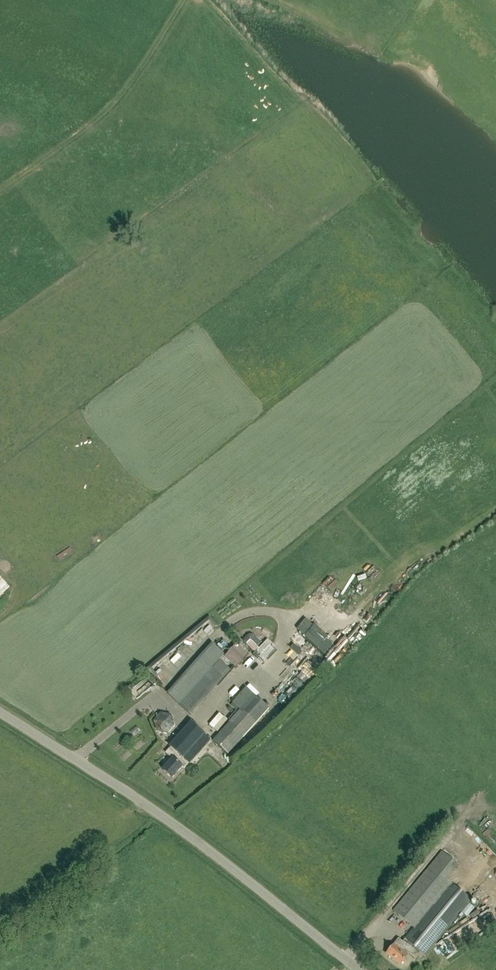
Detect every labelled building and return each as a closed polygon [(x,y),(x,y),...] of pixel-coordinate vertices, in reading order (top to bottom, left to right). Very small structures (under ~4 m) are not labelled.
[(248,635),(242,641),(254,653),(253,654),(257,659),(259,657),(263,661),(274,650),(270,646),(272,644),(267,640),(259,648),(257,647),(261,643),(252,635),(248,635)] [(235,644),(224,658),(236,668),(248,655),(235,644)] [(198,659),(191,655),(179,671),(183,674),(189,666),(195,671),(210,651),(206,648),(198,659)] [(180,707),(189,716),(224,676),(215,667),(180,707)] [(298,681),(309,671),(305,667),(294,676),(298,681)] [(229,723),(214,741),(228,754),(256,723),(269,708),(246,688),(232,703),(240,710),(229,723)] [(167,733),(174,725),(171,715),(161,713),(154,721),(157,731),(167,733)] [(203,731),(210,737),(222,724),(215,718),(203,731)] [(164,770),(172,777),(182,766),(185,770),(189,765),(189,764),(211,740),(192,722),(169,747),(171,748),(167,753),(174,759),(164,770)] [(393,945),(386,953),(401,964),(407,956),(409,954),(415,959),(420,952),(425,956),(471,899),(451,883),(452,883),(447,879),(431,865),(394,911),(413,927),(404,938),(405,939),(403,941),(398,938),(393,945)] [(479,914),(485,904),(478,900),(473,910),(479,914)] [(389,924),(393,927),(400,920),(396,916),(389,924)] [(478,919),(472,922),(479,935),(485,932),(478,919)] [(458,945),(467,942),(464,934),(455,937),(458,945)]
